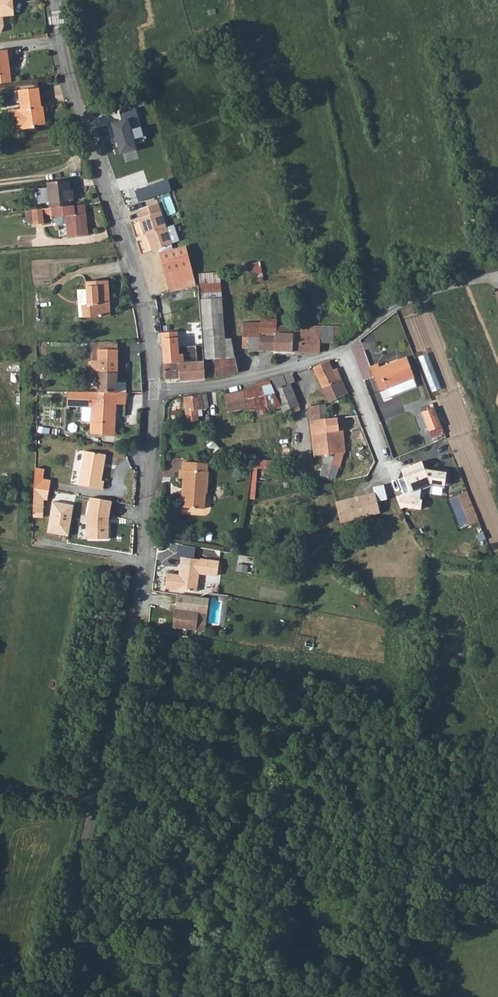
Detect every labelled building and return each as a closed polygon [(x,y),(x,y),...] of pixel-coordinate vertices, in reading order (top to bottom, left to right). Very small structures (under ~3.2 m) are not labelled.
[(1,31),(4,26),(2,15),(13,14),(12,0),(0,0),(0,31),(1,31)] [(0,51),(0,84),(12,82),(9,59),(12,59),(11,49),(0,51)] [(39,88),(19,90),(21,109),(6,111),(8,131),(35,127),(35,126),(45,125),(43,107),(41,107),(39,88)] [(135,148),(134,143),(144,140),(134,107),(119,112),(122,121),(112,123),(121,152),(135,148)] [(67,180),(47,182),(47,188),(49,202),(70,199),(73,199),(72,190),(69,191),(67,180)] [(161,182),(165,193),(171,191),(167,180),(161,182)] [(134,191),(138,202),(165,193),(161,182),(134,191)] [(38,203),(49,202),(47,188),(36,190),(38,203)] [(50,209),(71,206),(70,199),(49,202),(50,209)] [(151,252),(161,249),(159,243),(168,240),(157,204),(138,210),(141,219),(139,220),(144,235),(146,234),(151,252)] [(89,237),(85,205),(71,206),(50,209),(51,218),(65,216),(68,239),(89,237)] [(44,225),(42,209),(32,210),(33,223),(34,227),(44,225)] [(33,223),(32,210),(25,211),(27,224),(33,223)] [(159,243),(161,249),(170,246),(168,240),(159,243)] [(189,247),(161,254),(171,293),(199,286),(189,247)] [(260,260),(250,262),(252,274),(262,272),(260,260)] [(84,306),(85,317),(85,319),(111,318),(110,307),(108,307),(108,302),(110,302),(108,281),(85,282),(86,289),(86,306),(84,306)] [(78,317),(85,317),(84,306),(86,306),(86,289),(77,290),(78,317)] [(221,298),(201,300),(205,360),(234,356),(230,339),(225,340),(221,298)] [(276,317),(260,316),(260,322),(243,321),(242,347),(248,347),(248,350),(320,353),(320,341),(334,342),(334,336),(334,326),(296,325),(276,324),(276,317)] [(177,333),(161,335),(164,365),(186,363),(186,371),(191,370),(189,348),(180,349),(179,341),(177,341),(177,333)] [(165,382),(179,381),(179,383),(206,381),(204,363),(196,363),(195,348),(189,348),(191,370),(186,371),(186,363),(164,365),(165,382)] [(118,349),(99,349),(98,361),(91,361),(91,372),(97,372),(97,393),(127,394),(127,382),(117,381),(118,349)] [(429,352),(419,355),(431,390),(441,386),(429,352)] [(379,387),(412,374),(403,353),(378,364),(375,359),(368,362),(377,387),(379,387)] [(231,357),(209,362),(212,377),(234,373),(231,357)] [(313,368),(323,388),(338,381),(342,379),(336,367),(333,369),(329,360),(313,368)] [(415,383),(412,374),(379,387),(382,397),(415,383)] [(220,413),(245,410),(258,408),(258,414),(263,414),(267,414),(267,409),(296,400),(291,387),(296,384),(292,376),(262,385),(262,389),(218,397),(220,413)] [(349,394),(342,379),(338,381),(323,388),(330,404),(335,401),(349,394)] [(97,393),(67,392),(66,406),(81,407),(81,421),(91,421),(90,435),(115,436),(116,417),(112,417),(113,405),(116,406),(126,406),(127,394),(97,393)] [(200,395),(183,398),(187,423),(198,421),(197,410),(203,409),(200,395)] [(435,406),(422,411),(430,430),(442,426),(435,406)] [(321,409),(309,411),(311,424),(323,421),(321,409)] [(337,420),(323,421),(311,424),(315,458),(344,453),(343,431),(338,431),(337,420)] [(51,426),(41,424),(41,432),(50,433),(51,426)] [(106,455),(84,452),(84,453),(81,467),(79,485),(103,489),(104,481),(102,481),(106,455)] [(325,460),(320,475),(335,478),(343,457),(333,457),(331,462),(325,460)] [(208,464),(182,462),(182,470),(179,470),(179,479),(183,479),(181,508),(205,510),(206,494),(208,494),(209,472),(207,472),(208,464)] [(421,462),(401,471),(409,493),(397,496),(401,508),(405,507),(417,508),(419,489),(435,484),(447,486),(449,474),(429,470),(423,469),(421,462)] [(44,470),(35,469),(34,490),(49,490),(50,480),(43,480),(44,470)] [(372,489),(334,498),(339,518),(378,509),(375,496),(385,494),(382,482),(371,485),(372,489)] [(34,509),(44,509),(44,501),(48,501),(49,490),(34,490),(34,509)] [(113,503),(92,499),(89,517),(87,537),(108,540),(110,524),(108,524),(108,521),(110,521),(113,503)] [(74,505),(52,502),(47,533),(68,536),(74,505)] [(44,509),(34,509),(33,518),(43,518),(47,515),(47,512),(44,509)] [(169,574),(167,586),(198,591),(201,574),(219,577),(222,563),(184,558),(181,576),(169,574)] [(177,594),(173,628),(205,632),(210,599),(177,594)]
